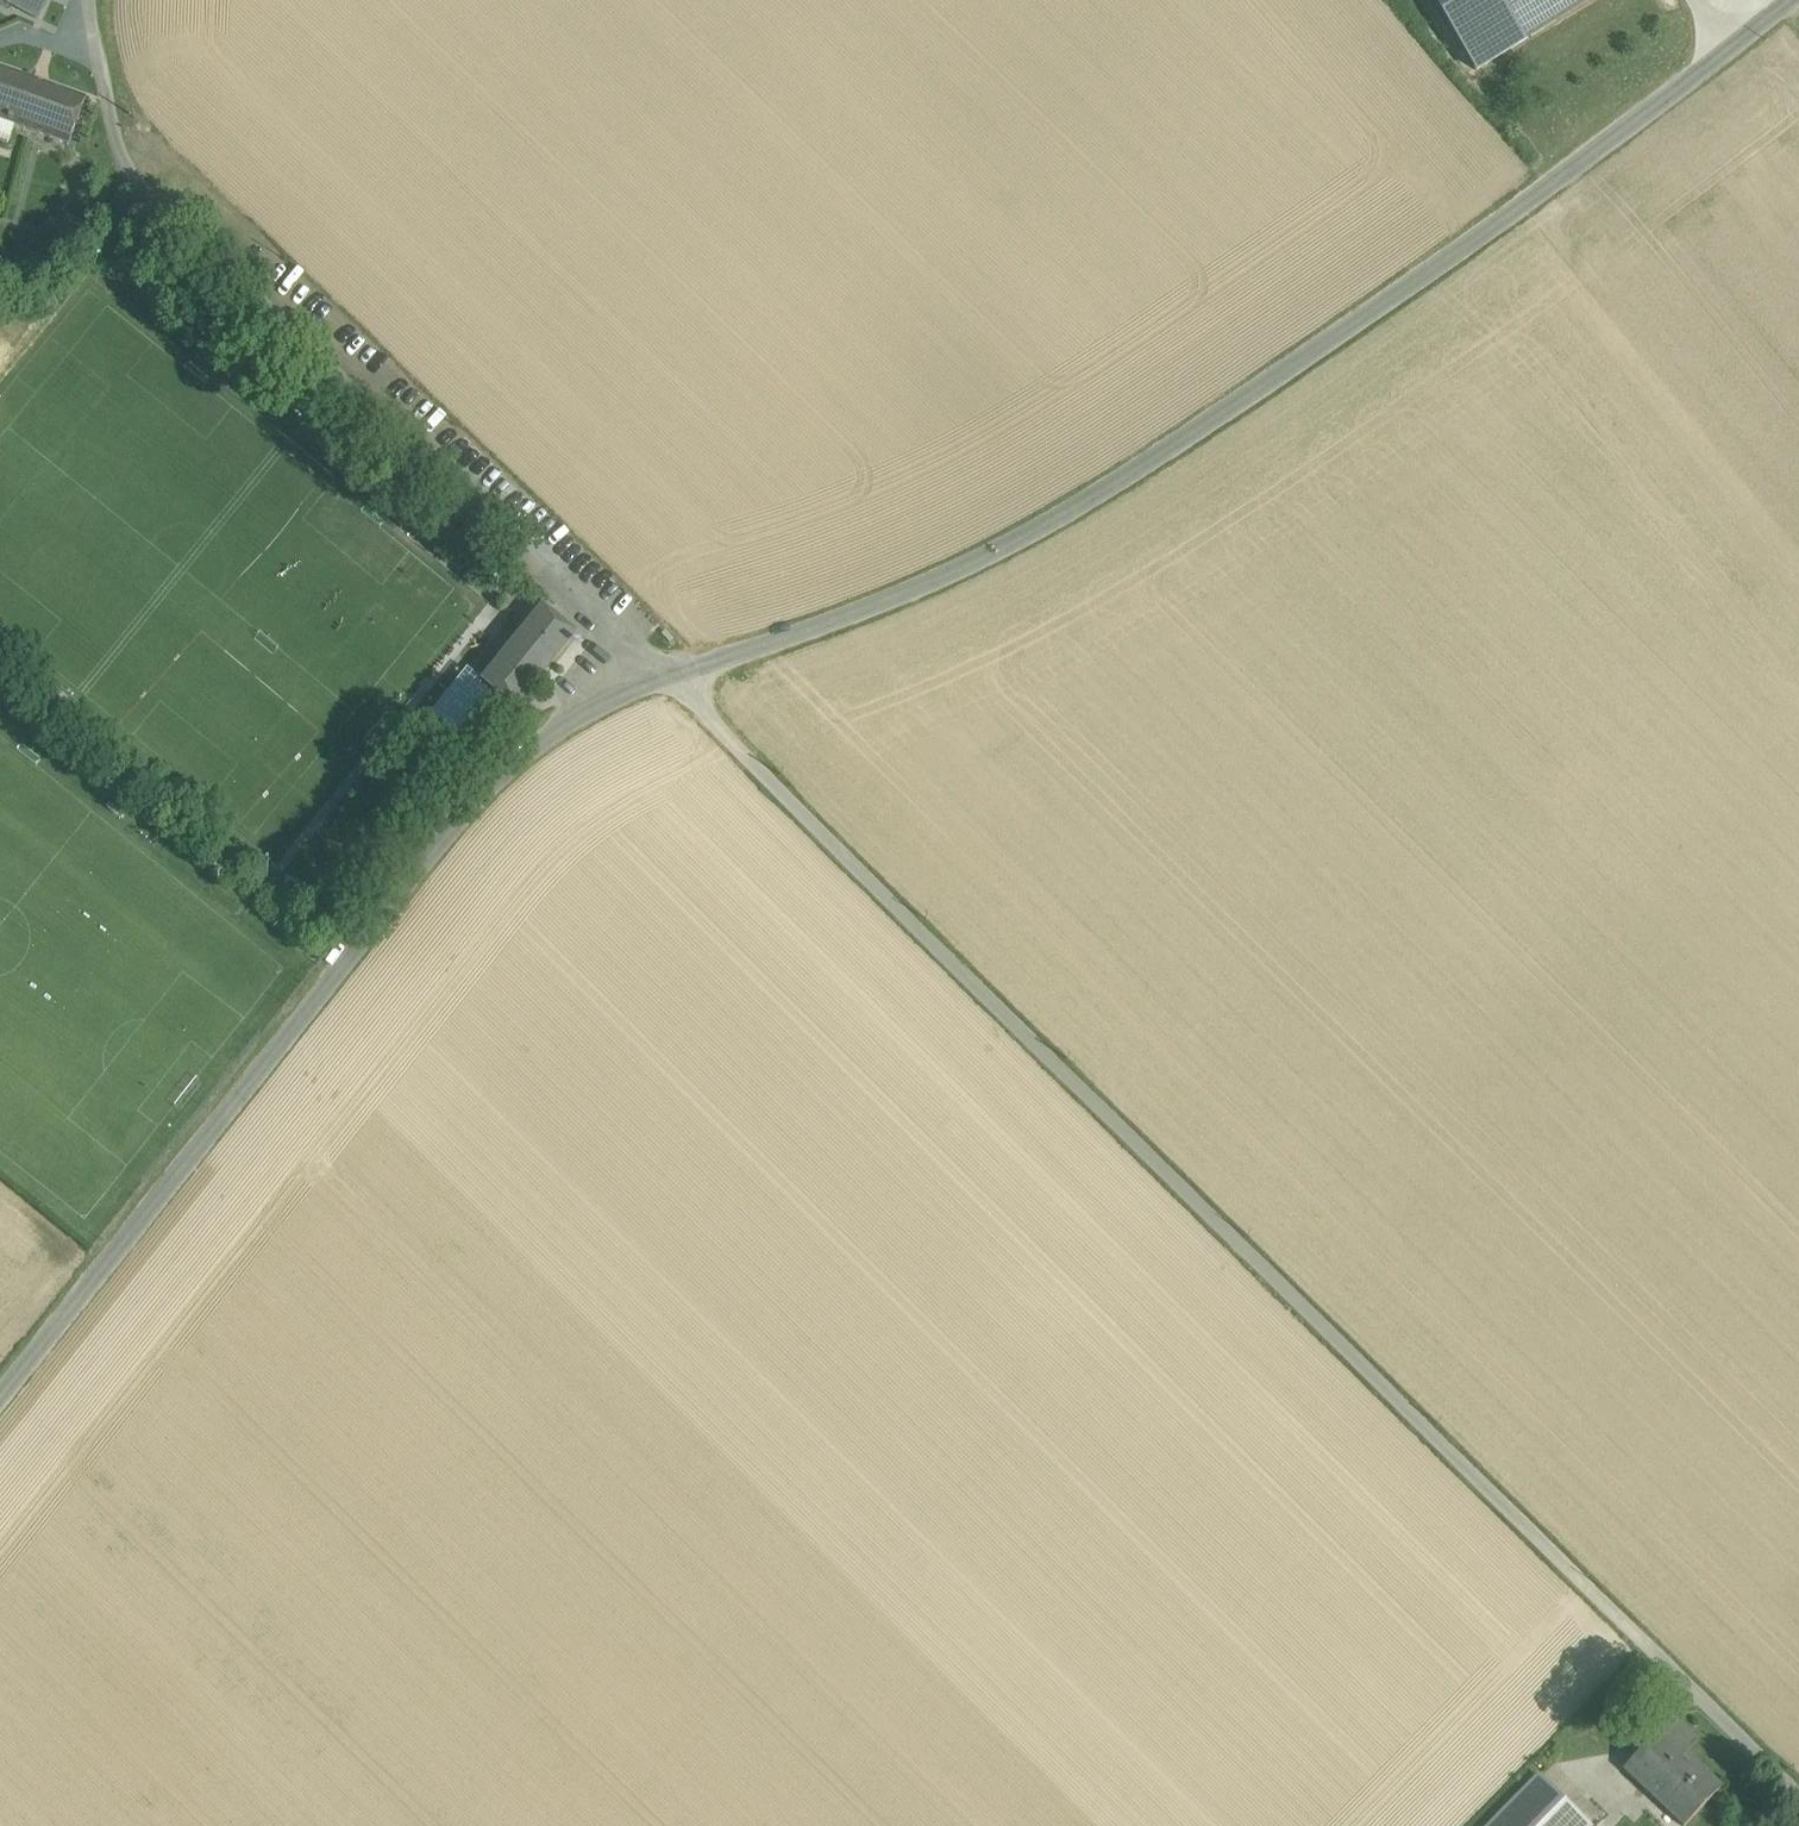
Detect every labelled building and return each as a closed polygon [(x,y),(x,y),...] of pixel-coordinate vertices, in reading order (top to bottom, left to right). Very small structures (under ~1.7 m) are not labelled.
[(36,17),(44,0),(0,0),(36,17)] [(1524,40),(1587,0),(1499,0),(1524,40)] [(0,69),(0,121),(69,146),(85,100),(0,69)] [(542,607),(505,652),(511,657),(548,612),(542,607)] [(548,612),(511,657),(505,652),(483,680),(495,690),(516,707),(575,634),(548,612)] [(459,735),(495,690),(483,680),(467,668),(431,712),(459,735)] [(1674,1715),(1623,1769),(1683,1825),(1685,1825),(1722,1787),(1687,1751),(1698,1740),(1674,1715)] [(1490,1825),(1589,1825),(1539,1776),(1490,1825)]
